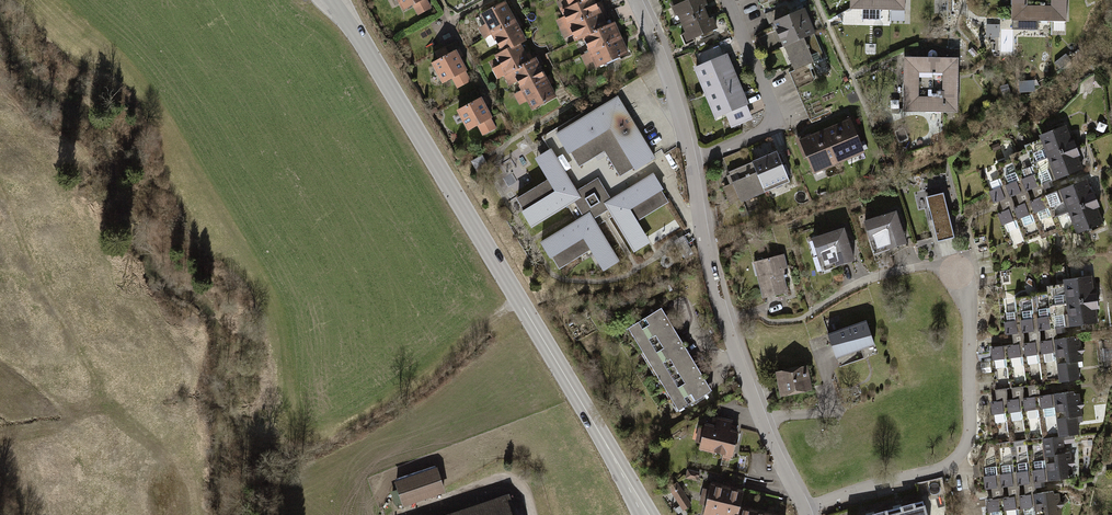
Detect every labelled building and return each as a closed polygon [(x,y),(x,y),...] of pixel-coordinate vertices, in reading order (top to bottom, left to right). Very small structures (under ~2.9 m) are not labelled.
[(404,9),(420,0),(399,0),(404,9)] [(594,0),(585,0),(570,7),(562,10),(569,25),(599,11),(594,0)] [(678,13),(683,23),(705,13),(702,7),(706,5),(704,0),(689,0),(679,4),(682,11),(678,13)] [(890,0),(850,0),(850,9),(890,10),(890,0)] [(890,10),(905,10),(905,0),(890,0),(890,10)] [(1052,6),(1051,21),(1066,22),(1067,0),(1052,0),(1052,6)] [(514,21),(504,2),(482,14),(492,33),(514,21)] [(778,20),(788,44),(814,34),(804,9),(788,16),(784,6),(767,13),(771,23),(778,20)] [(1027,6),(1012,6),(1011,21),(1012,21),(1012,30),(1038,30),(1038,21),(1051,21),(1052,6),(1027,6)] [(599,11),(569,25),(576,40),(583,37),(606,26),(599,11)] [(705,13),(683,23),(687,32),(681,35),(685,45),(694,41),(693,38),(716,28),(711,18),(708,20),(705,13)] [(514,21),(492,33),(502,52),(519,43),(525,40),(514,21)] [(613,23),(606,26),(583,37),(590,52),(620,38),(613,23)] [(792,71),(795,79),(812,72),(808,64),(824,58),(814,34),(788,44),(798,68),(792,71)] [(620,38),(590,52),(597,66),(627,53),(620,38)] [(519,43),(502,52),(496,55),(506,74),(513,71),(529,62),(519,43)] [(439,59),(433,63),(443,82),(466,70),(455,51),(448,55),(444,47),(435,52),(439,59)] [(720,58),(715,48),(699,55),(703,65),(700,67),(710,90),(736,80),(726,56),(720,58)] [(928,57),(918,57),(918,72),(943,72),(958,72),(958,58),(937,57),(937,53),(935,51),(932,50),(929,51),(928,53),(928,57)] [(918,57),(904,56),(903,97),(918,97),(918,72),(918,57)] [(529,62),(513,71),(523,90),(545,77),(535,59),(529,62)] [(812,72),(795,79),(812,119),(828,112),(812,72)] [(943,97),(942,112),(957,112),(958,72),(943,72),(943,97)] [(545,77),(523,90),(533,109),(555,96),(545,77)] [(736,80),(710,90),(720,115),(735,109),(736,112),(728,116),(732,127),(750,119),(744,105),(746,104),(736,80)] [(1035,90),(1035,80),(1021,80),(1021,90),(1035,90)] [(573,150),(580,162),(593,154),(595,157),(603,153),(601,149),(605,146),(621,171),(633,164),(636,169),(654,158),(617,97),(557,134),(568,153),(573,150)] [(918,97),(903,97),(903,112),(942,112),(943,97),(918,97)] [(480,98),(458,110),(469,129),(491,118),(480,98)] [(850,121),(826,131),(836,157),(860,147),(855,132),(858,131),(854,122),(851,123),(850,121)] [(1043,138),(1051,158),(1077,148),(1074,140),(1071,141),(1065,125),(1042,134),(1043,138)] [(803,144),(799,145),(803,153),(806,153),(812,167),(836,157),(826,131),(802,141),(803,144)] [(1043,138),(1027,144),(1028,148),(1042,184),(1058,178),(1051,158),(1043,138)] [(1012,154),(1013,157),(1026,191),(1042,184),(1028,148),(1012,154)] [(1051,158),(1058,178),(1082,169),(1077,155),(1079,155),(1077,148),(1051,158)] [(777,151),(752,161),(763,188),(788,178),(782,163),(785,162),(783,156),(780,158),(777,151)] [(989,191),(994,203),(1026,191),(1013,157),(997,164),(1004,183),(1003,186),(989,191)] [(662,188),(653,174),(606,203),(604,199),(599,202),(594,193),(585,198),(582,194),(579,196),(555,158),(541,166),(549,180),(518,199),(525,211),(523,212),(531,226),(575,200),(585,216),(541,242),(550,257),(552,255),(559,267),(591,248),(599,261),(613,253),(597,226),(614,216),(635,251),(648,242),(635,221),(667,202),(660,190),(662,188)] [(733,183),(739,198),(763,188),(752,161),(729,172),(730,174),(726,176),(730,184),(733,183)] [(1086,180),(1062,189),(1070,209),(1096,199),(1094,192),(1091,193),(1086,180)] [(1062,189),(1046,195),(1060,231),(1062,235),(1078,229),(1070,209),(1062,189)] [(943,193),(926,197),(938,241),(954,237),(943,193)] [(1046,195),(1030,201),(1043,234),(1044,237),(1060,231),(1046,195)] [(1096,199),(1070,209),(1078,229),(1079,233),(1088,229),(1089,231),(1092,230),(1091,228),(1103,223),(1097,207),(1099,206),(1096,199)] [(1030,201),(998,213),(1002,225),(1006,224),(1009,232),(1022,227),(1027,240),(1043,234),(1030,201)] [(889,214),(865,222),(875,253),(906,242),(898,218),(894,220),(893,217),(890,218),(889,214)] [(837,231),(813,239),(823,269),(853,259),(846,235),(841,237),(840,234),(838,235),(837,231)] [(917,241),(918,246),(934,242),(932,237),(917,241)] [(783,254),(758,261),(761,275),(758,275),(764,297),(787,292),(782,271),(787,270),(783,254)] [(1066,279),(1067,283),(1069,304),(1097,300),(1096,293),(1093,293),(1092,276),(1066,279)] [(1050,285),(1050,290),(1055,328),(1072,326),(1069,304),(1067,283),(1050,285)] [(1034,292),(1034,295),(1039,330),(1055,328),(1050,290),(1034,292)] [(1004,322),(1006,334),(1039,330),(1034,295),(1018,297),(1020,317),(1018,320),(1004,322)] [(1097,300),(1069,304),(1072,326),(1097,323),(1095,308),(1098,308),(1097,300)] [(661,308),(628,328),(635,340),(668,320),(661,308)] [(668,320),(635,340),(642,351),(675,331),(668,320)] [(866,320),(827,334),(836,358),(874,344),(866,320)] [(675,331),(642,351),(650,363),(682,343),(675,331)] [(1057,339),(1062,382),(1079,379),(1077,368),(1083,367),(1081,354),(1084,350),(1080,346),(1080,339),(1074,340),(1074,336),(1057,339)] [(1057,339),(1040,341),(1046,384),(1062,382),(1057,339)] [(1040,341),(1024,343),(1029,386),(1046,384),(1040,341)] [(682,343),(650,363),(657,375),(690,355),(682,343)] [(1024,343),(991,347),(997,390),(1029,386),(1024,343)] [(690,355),(657,375),(664,386),(697,367),(690,355)] [(697,367),(664,386),(671,398),(704,378),(697,367)] [(803,368),(781,372),(785,392),(806,387),(805,381),(809,381),(807,371),(803,372),(803,368)] [(704,378),(671,398),(678,410),(711,390),(704,378)] [(1073,391),(1056,394),(1061,436),(1062,436),(1078,434),(1076,416),(1081,416),(1081,408),(1083,404),(1080,401),(1079,394),(1074,394),(1073,391)] [(1056,394),(1039,396),(1045,438),(1061,436),(1056,394)] [(1039,396),(1023,398),(1029,440),(1045,438),(1039,396)] [(991,402),(996,444),(1013,442),(1029,440),(1023,398),(991,402)] [(715,427),(705,425),(700,447),(732,455),(737,432),(730,430),(732,421),(717,418),(715,427)] [(1045,438),(1051,480),(1068,478),(1068,474),(1073,474),(1072,466),(1075,463),(1071,459),(1070,452),(1064,453),(1062,436),(1061,436),(1045,438)] [(1045,438),(1029,440),(1035,482),(1051,480),(1045,438)] [(1013,442),(1018,484),(1035,482),(1029,440),(1013,442)] [(982,460),(985,488),(1018,484),(1013,442),(996,444),(988,445),(982,460)] [(436,469),(396,482),(404,504),(443,491),(436,469)] [(711,484),(703,514),(720,514),(727,488),(711,484)] [(727,488),(720,514),(737,514),(739,508),(743,492),(727,488)] [(1059,494),(1053,494),(1053,491),(1036,493),(1038,514),(1062,514),(1061,508),(1063,504),(1060,500),(1059,494)] [(1036,493),(1020,495),(1022,514),(1038,514),(1036,493)] [(1020,495),(987,499),(988,512),(991,512),(992,514),(1022,514),(1020,495)] [(457,514),(510,514),(505,499),(457,514)] [(897,508),(899,514),(927,514),(923,501),(897,508)]
